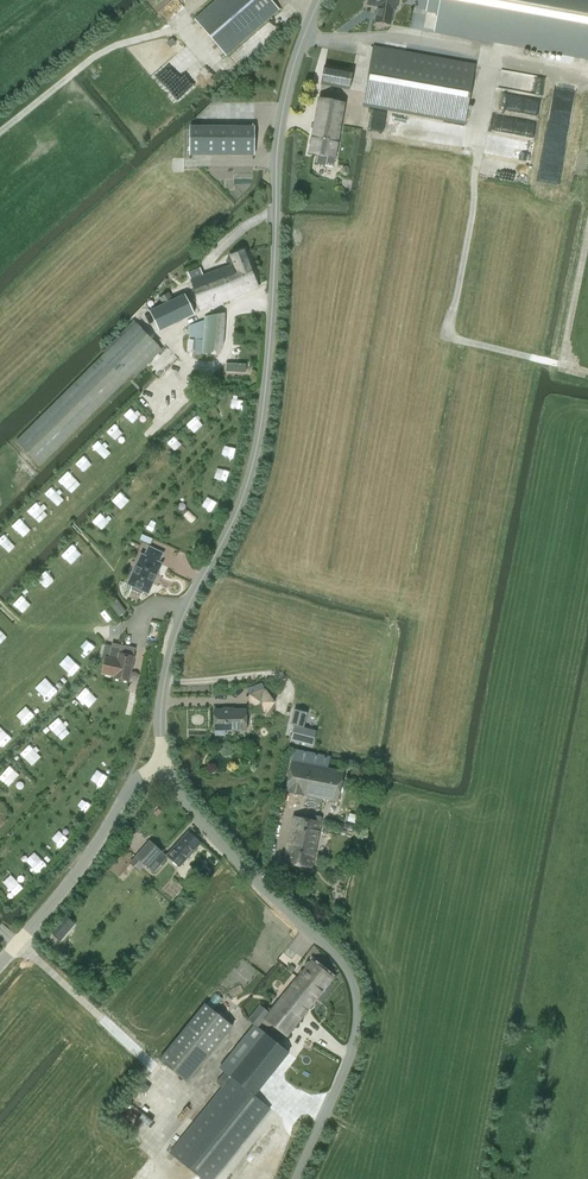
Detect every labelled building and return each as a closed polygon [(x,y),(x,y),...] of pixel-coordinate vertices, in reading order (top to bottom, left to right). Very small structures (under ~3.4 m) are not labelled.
[(195,19),(226,55),(279,9),(271,0),(217,0),(195,19)] [(368,4),(378,6),(375,21),(390,24),(393,9),(395,9),(397,0),(369,0),(368,4)] [(426,12),(438,14),(434,32),(587,60),(587,0),(428,0),(426,12)] [(464,124),(475,65),(374,46),(363,106),(464,124)] [(349,89),(352,71),(325,66),(321,84),(349,89)] [(528,78),(531,89),(541,86),(538,76),(528,78)] [(325,156),(334,157),(335,157),(345,103),(319,98),(312,138),(327,141),(325,156)] [(255,126),(190,126),(190,155),(255,156),(255,126)] [(325,156),(327,141),(312,138),(310,153),(318,154),(316,162),(318,165),(322,166),(325,164),(333,165),(334,157),(325,156)] [(485,138),(483,153),(528,159),(530,143),(485,138)] [(200,269),(189,273),(192,280),(191,280),(201,311),(258,288),(242,250),(228,257),(230,265),(203,276),(200,269)] [(159,298),(163,305),(150,311),(159,330),(193,314),(184,296),(174,300),(169,292),(159,298)] [(223,333),(224,313),(189,326),(189,339),(188,351),(219,354),(221,348),(223,333)] [(105,353),(16,443),(40,466),(132,374),(134,376),(162,349),(134,321),(103,351),(105,353)] [(226,372),(245,373),(246,365),(226,364),(226,372)] [(122,415),(126,421),(137,413),(132,407),(122,415)] [(111,426),(106,432),(116,440),(121,434),(111,426)] [(175,453),(183,444),(173,435),(166,444),(175,453)] [(220,457),(232,461),(236,448),(224,445),(220,457)] [(75,462),(84,472),(92,465),(83,455),(75,462)] [(214,480),(226,482),(228,472),(216,469),(214,480)] [(119,492),(111,501),(121,510),(129,500),(119,492)] [(206,497),(202,507),(212,511),(216,502),(206,497)] [(37,520),(45,512),(36,502),(28,510),(37,520)] [(97,513),(92,524),(104,529),(108,518),(97,513)] [(3,550),(12,542),(4,533),(0,536),(0,547),(3,550)] [(152,538),(142,533),(139,538),(150,543),(152,538)] [(60,555),(75,569),(86,559),(71,544),(60,555)] [(141,555),(128,584),(133,586),(132,589),(141,593),(142,590),(148,593),(161,564),(158,563),(162,554),(149,548),(145,557),(141,555)] [(23,611),(31,603),(22,594),(14,602),(23,611)] [(119,616),(125,612),(115,598),(108,602),(119,616)] [(86,640),(80,647),(88,654),(94,647),(86,640)] [(132,657),(134,649),(121,646),(121,648),(112,647),(105,645),(102,656),(102,658),(106,659),(103,673),(115,676),(114,678),(128,681),(133,657),(132,657)] [(33,687),(47,702),(58,691),(43,677),(33,687)] [(263,682),(244,688),(253,715),(272,709),(263,682)] [(82,688),(75,696),(84,704),(91,697),(82,688)] [(20,702),(10,712),(24,725),(33,715),(20,702)] [(308,712),(294,709),(291,724),(294,725),(291,740),(313,745),(317,731),(304,727),(308,712)] [(245,711),(214,711),(214,730),(215,730),(215,735),(224,735),(224,730),(245,730),(245,711)] [(2,747),(11,738),(2,729),(0,731),(0,745),(2,747)] [(20,754),(33,766),(42,756),(29,744),(20,754)] [(292,760),(286,790),(303,794),(304,790),(337,796),(336,801),(337,801),(343,771),(339,770),(338,774),(308,768),(309,764),(292,760)] [(0,777),(0,780),(9,787),(20,774),(9,765),(0,777)] [(99,768),(92,777),(102,784),(109,775),(99,768)] [(83,799),(78,812),(85,815),(90,802),(83,799)] [(355,823),(357,815),(349,813),(347,821),(355,823)] [(293,816),(284,862),(312,868),(314,855),(312,854),(316,831),(319,831),(322,817),(315,816),(314,821),(293,816)] [(56,832),(50,840),(59,849),(66,841),(56,832)] [(180,866),(200,843),(188,832),(167,855),(180,866)] [(149,841),(131,863),(138,869),(143,864),(147,868),(161,852),(149,841)] [(193,871),(204,878),(217,860),(206,852),(193,871)] [(38,855),(28,864),(37,874),(47,865),(38,855)] [(2,884),(13,897),(23,888),(12,875),(2,884)] [(59,939),(73,922),(65,916),(51,932),(59,939)] [(304,969),(298,976),(307,983),(312,977),(326,988),(333,978),(310,960),(309,962),(306,963),(303,966),(304,969)] [(291,964),(288,969),(293,972),(296,968),(291,964)] [(261,1004),(248,1020),(254,1025),(258,1028),(265,1019),(288,1037),(309,1010),(312,1009),(314,1006),(314,1003),(326,988),(312,977),(307,983),(298,976),(270,1012),(261,1004)] [(205,1004),(159,1060),(187,1083),(233,1026),(205,1004)] [(254,1025),(220,1068),(255,1095),(288,1052),(258,1028),(254,1025)] [(260,1100),(231,1077),(225,1072),(216,1083),(222,1088),(170,1153),(199,1176),(203,1178),(213,1178),(270,1108),(260,1100)]
